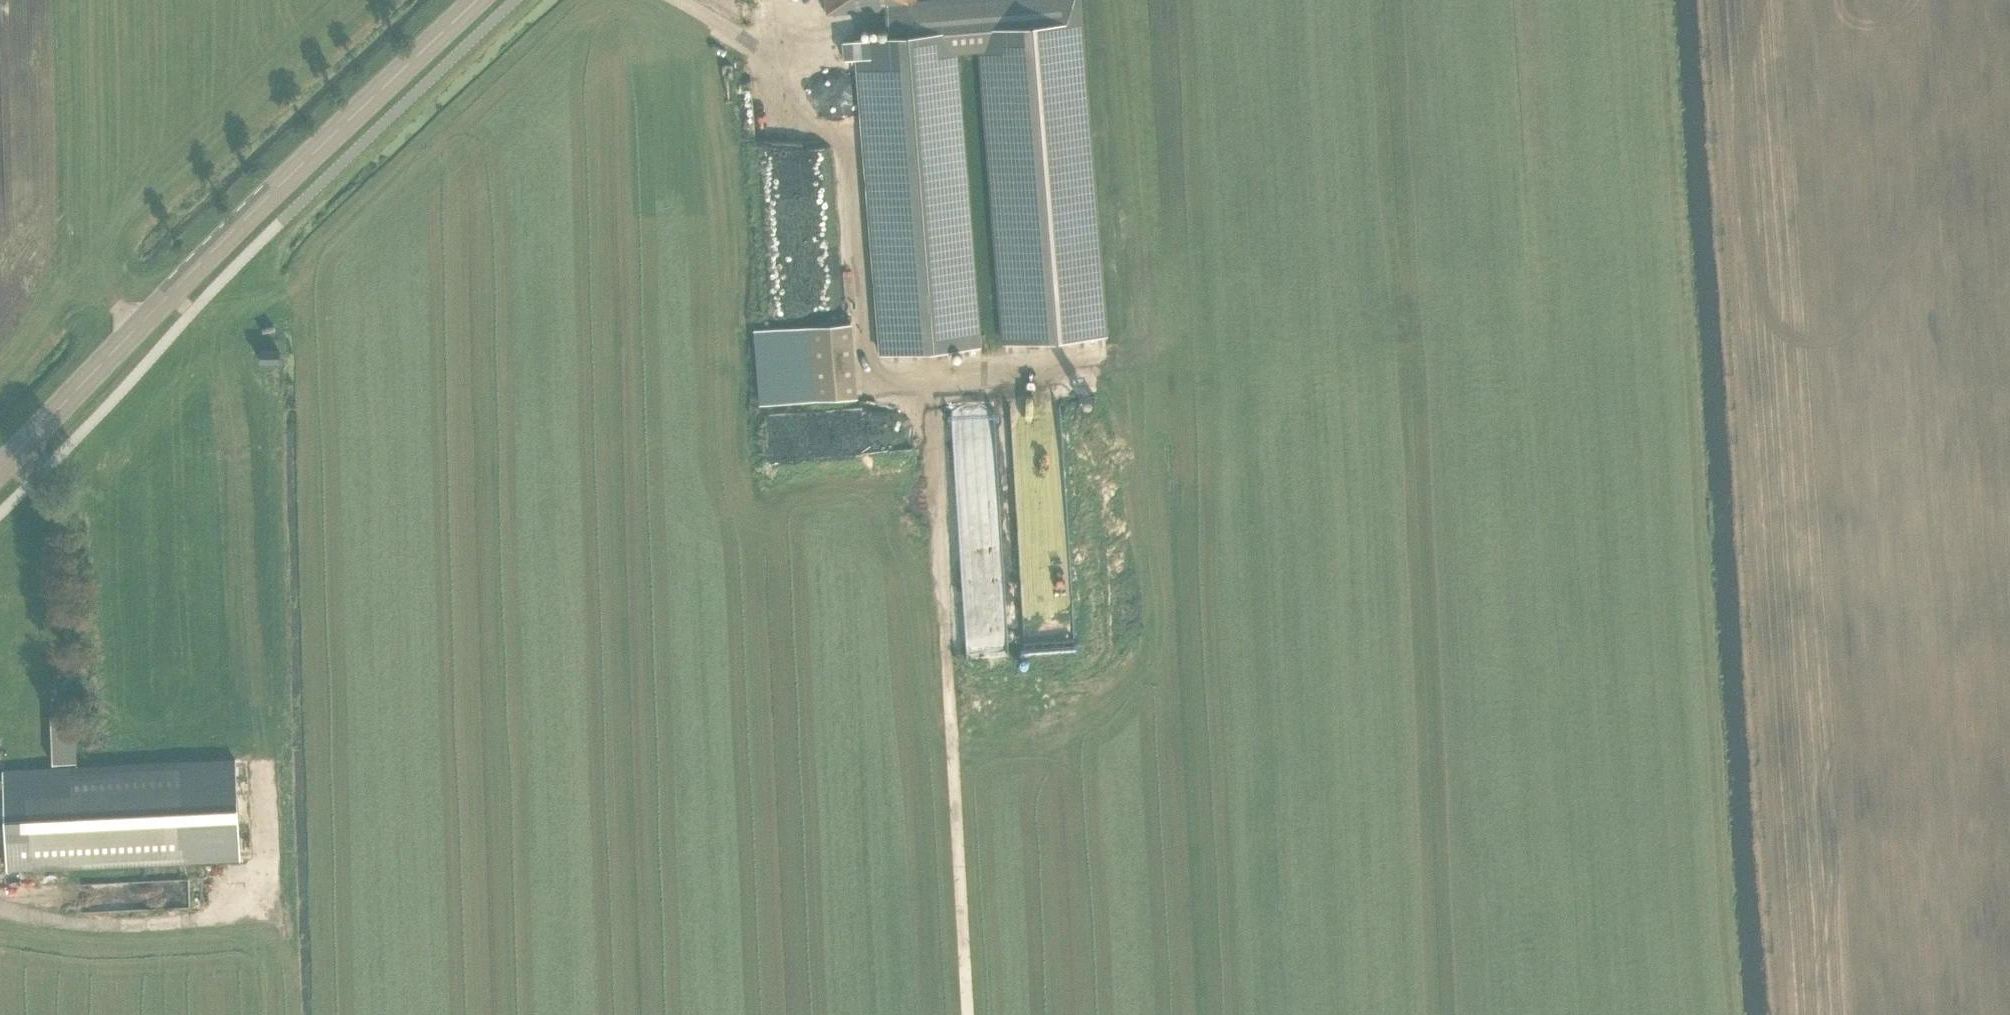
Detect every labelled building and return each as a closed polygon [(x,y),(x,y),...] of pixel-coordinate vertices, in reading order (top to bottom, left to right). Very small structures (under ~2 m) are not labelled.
[(845,60),(857,59),(881,354),(981,346),(958,53),(981,51),(1004,344),(1104,336),(1097,244),(1079,0),(925,0),(917,1),(917,0),(826,0),(827,13),(887,9),(889,37),(844,40),(845,60)] [(799,94),(786,100),(791,112),(804,107),(799,94)] [(791,327),(797,402),(859,397),(853,322),(791,327)] [(261,350),(261,361),(280,361),(280,350),(261,350)] [(863,398),(798,404),(799,422),(804,421),(806,435),(816,434),(814,414),(864,409),(863,398)] [(51,715),(53,763),(76,762),(74,714),(51,715)] [(236,760),(2,771),(3,775),(0,775),(0,801),(4,800),(7,870),(241,858),(236,760)] [(95,875),(95,889),(119,890),(120,876),(95,875)]
